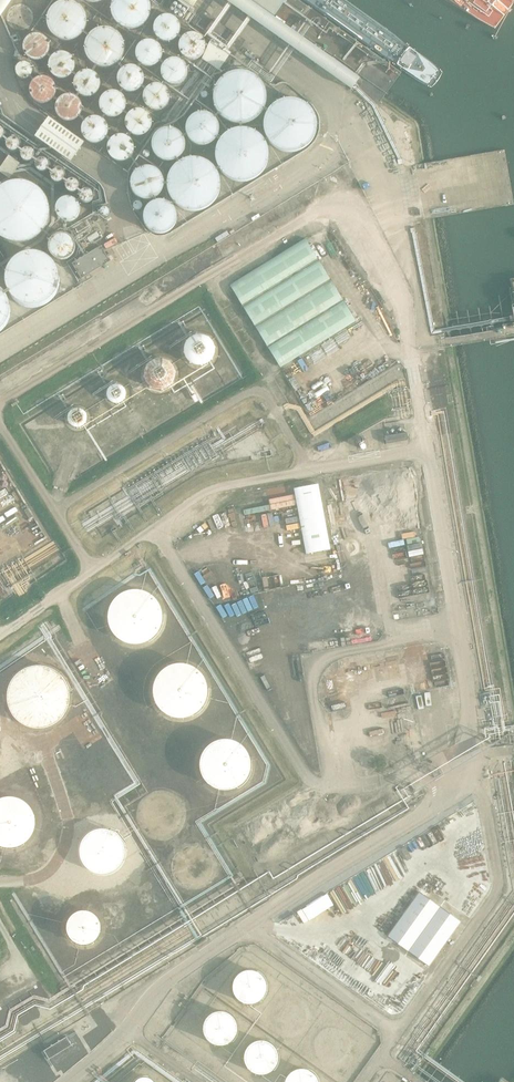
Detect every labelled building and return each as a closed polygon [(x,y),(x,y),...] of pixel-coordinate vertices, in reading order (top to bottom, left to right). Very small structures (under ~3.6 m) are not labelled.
[(88,19),(87,15),(86,11),(84,7),(81,4),(78,1),(76,0),(58,0),(54,2),(52,4),(50,7),(48,11),(47,15),(46,19),(47,23),(48,27),(50,31),(52,34),(56,37),(59,38),(63,39),(67,40),(71,39),(75,38),(78,37),(82,34),(84,31),(86,27),(87,23),(88,19)] [(152,5),(152,1),(151,0),(112,0),(111,1),(111,5),(111,9),(112,13),(113,16),(116,19),(118,22),(122,24),(125,26),(129,27),(133,27),(137,26),(141,24),(144,22),(147,20),(149,17),(151,13),(152,9),(152,5)] [(34,15),(34,14),(34,11),(33,9),(32,6),(30,4),(26,2),(24,1),(21,1),(17,1),(15,2),(13,3),(11,5),(9,7),(8,9),(7,14),(7,17),(8,20),(11,24),(13,26),(15,27),(18,28),(20,28),(23,28),(26,27),(28,26),(30,25),(32,22),(33,20),(34,15)] [(181,30),(182,27),(181,24),(181,21),(179,19),(177,16),(175,15),(173,13),(170,13),(167,12),(164,13),(161,14),(159,15),(157,17),(155,20),(154,22),(153,25),(153,28),(154,31),(155,33),(156,36),(159,38),(161,39),(164,40),(167,41),(169,41),(172,40),(175,39),(177,37),(179,35),(181,32),(181,30)] [(125,46),(125,45),(124,41),(123,38),(121,34),(118,31),(116,29),(112,27),(109,26),(105,26),(101,27),(97,28),(94,30),(91,32),(89,36),(88,39),(87,42),(86,45),(87,49),(88,53),(89,55),(92,59),(95,62),(99,64),(103,65),(105,65),(108,65),(112,64),(116,62),(119,60),(121,57),(123,54),(124,50),(125,46)] [(206,47),(206,45),(206,42),(205,39),(203,36),(201,34),(199,33),(196,32),(193,31),(190,32),(187,33),(184,34),(182,36),(181,39),(180,42),(179,45),(180,48),(181,50),(182,53),(185,55),(187,57),(190,58),(193,58),(196,58),(199,57),(201,55),(203,53),(205,50),(206,47)] [(51,46),(51,45),(50,43),(49,40),(47,36),(44,34),(42,33),(38,32),(35,32),(32,33),(30,34),(28,35),(26,37),(25,39),(24,42),(24,45),(24,48),(25,50),(27,54),(29,56),(31,57),(34,58),(36,59),(39,59),(42,58),(44,57),(46,55),(49,52),(49,51),(50,48),(51,46)] [(163,52),(163,51),(163,48),(162,46),(161,44),(159,41),(155,39),(152,38),(150,37),(147,38),(145,38),(142,39),(140,41),(139,43),(137,45),(136,48),(136,51),(137,55),(138,58),(139,60),(141,61),(143,63),(146,64),(148,64),(151,64),(154,64),(158,61),(160,59),(162,57),(163,54),(163,52)] [(204,55),(211,59),(210,62),(220,69),(229,53),(211,43),(204,55)] [(76,65),(76,64),(75,61),(75,59),(72,55),(70,53),(68,51),(63,50),(60,50),(57,51),(54,52),(52,54),(51,56),(49,58),(48,61),(48,64),(48,66),(49,69),(50,72),(52,74),(54,76),(56,77),(59,78),(61,78),(65,78),(67,77),(69,76),(71,74),(74,71),(75,68),(76,65)] [(188,70),(188,69),(187,67),(187,65),(186,63),(184,61),(180,58),(176,57),(173,57),(170,58),(166,60),(163,64),(162,67),(162,69),(162,72),(163,74),(165,78),(169,81),(172,82),(174,82),(177,82),(180,81),(184,79),(186,75),(187,73),(188,70)] [(32,70),(31,66),(30,64),(27,62),(24,61),(20,62),(18,64),(16,66),(15,70),(16,73),(17,75),(20,77),(23,78),(26,78),(29,76),(31,73),(32,70)] [(145,78),(144,73),(143,70),(142,68),(138,65),(134,64),(133,64),(129,64),(126,65),(123,67),(121,69),(119,71),(118,73),(118,76),(118,79),(118,81),(119,84),(121,86),(125,90),(127,91),(130,91),(133,91),(136,91),(138,90),(141,88),(143,86),(144,83),(145,80),(145,78)] [(261,98),(261,93),(261,88),(259,84),(257,80),(254,76),(251,73),(247,71),(242,69),(237,68),(233,69),(228,70),(224,72),(220,75),(217,78),(214,82),(213,86),(212,91),(212,96),(213,100),(214,105),(217,109),(220,112),(224,115),(228,117),(233,118),(238,118),(242,117),(247,116),(251,113),(254,110),(257,107),(259,102),(261,98)] [(102,83),(102,82),(101,80),(101,77),(99,75),(98,73),(95,71),(93,70),(90,69),(88,69),(85,69),(82,70),(80,71),(78,73),(76,75),(75,77),(74,80),(74,83),(75,86),(75,88),(77,90),(79,92),(81,94),(83,95),(85,96),(89,96),(93,95),(96,94),(98,92),(100,88),(101,85),(102,83)] [(57,90),(57,89),(57,87),(56,84),(55,82),(54,80),(51,78),(49,77),(45,76),(41,76),(39,77),(35,79),(33,81),(31,84),(31,86),(30,89),(31,93),(32,96),(34,98),(38,101),(41,102),(43,103),(47,102),(49,102),(53,99),(55,97),(56,95),(57,92),(57,90)] [(171,95),(170,91),(169,89),(167,86),(165,84),(163,83),(158,82),(156,82),(153,83),(149,85),(147,87),(146,89),(145,92),(144,95),(145,99),(146,102),(148,104),(150,106),(152,107),(155,108),(158,109),(160,108),(162,108),(164,107),(167,105),(168,103),(170,101),(171,98),(171,95)] [(126,103),(125,103),(125,100),(124,97),(123,95),(121,93),(119,91),(116,90),(114,90),(111,89),(107,90),(103,93),(101,96),(100,97),(99,100),(99,103),(100,108),(101,110),(102,112),(106,115),(111,116),(113,116),(117,115),(119,114),(121,113),(123,111),(124,109),(125,106),(126,103)] [(83,106),(83,105),(82,103),(82,100),(79,96),(77,95),(75,93),(71,92),(67,93),(65,93),(61,95),(60,97),(58,99),(57,102),(57,105),(57,107),(57,110),(58,112),(60,114),(64,117),(66,118),(69,118),(72,118),(74,117),(77,116),(79,115),(80,113),(81,111),(83,106)] [(312,128),(312,123),(312,118),(310,114),(308,110),(305,106),(302,103),(298,101),(293,99),(288,98),(284,99),(279,100),(275,102),(271,104),(268,108),(265,112),(263,116),(263,121),(263,125),(264,130),(265,134),(268,138),(271,142),(275,145),(279,147),(284,148),(289,148),(293,147),(298,146),(302,143),(305,140),(308,136),(310,132),(312,128)] [(151,121),(151,118),(150,116),(148,112),(145,110),(143,109),(139,107),(136,108),(133,108),(131,109),(129,111),(127,113),(126,116),(125,118),(125,121),(125,123),(125,125),(127,128),(128,130),(131,132),(133,133),(137,134),(140,134),(143,133),(147,131),(149,129),(150,126),(151,124),(151,121)] [(85,137),(49,112),(35,132),(71,157),(85,137)] [(212,127),(212,126),(212,123),(211,121),(210,118),(208,116),(206,115),(203,113),(200,112),(198,112),(196,112),(192,113),(190,114),(188,116),(186,118),(184,121),(183,124),(183,126),(183,129),(184,131),(185,134),(187,136),(189,138),(191,139),(196,141),(200,141),(203,140),(205,139),(207,137),(210,134),(211,132),(212,129),(212,127)] [(109,128),(108,126),(108,123),(106,120),(105,118),(101,116),(98,115),(96,114),(93,115),(90,115),(86,118),(84,120),(83,122),(82,125),(82,127),(82,130),(82,132),(83,135),(85,137),(87,138),(89,140),(92,141),(94,141),(97,141),(100,141),(104,138),(106,136),(108,133),(108,131),(109,128)] [(175,143),(175,140),(174,137),(173,135),(171,133),(170,131),(167,130),(164,129),(161,129),(158,129),(155,130),(151,133),(149,135),(148,138),(147,141),(147,144),(147,147),(148,149),(150,152),(151,154),(154,155),(156,157),(158,157),(162,157),(166,157),(168,156),(170,155),(172,153),(173,150),(175,148),(175,143)] [(262,155),(262,154),(262,149),(260,145),(258,140),(255,137),(251,133),(246,131),(240,130),(236,129),(231,130),(227,132),(223,134),(219,137),(216,141),(215,145),(213,149),(213,155),(213,160),(215,165),(217,169),(220,172),(224,175),(229,177),(234,179),(238,179),(243,178),(247,177),(251,175),(255,172),(258,169),(260,165),(262,159),(262,155)] [(8,138),(9,141),(11,143),(15,143),(17,141),(18,138),(17,135),(15,133),(12,133),(9,135),(8,138)] [(134,147),(134,146),(133,142),(132,140),(130,138),(126,135),(124,134),(121,133),(116,134),(113,135),(112,137),(110,139),(108,141),(107,144),(107,146),(107,149),(108,152),(111,155),(114,158),(117,159),(119,160),(122,160),(125,159),(127,158),(129,156),(131,154),(133,152),(133,149),(134,147)] [(22,148),(23,151),(26,153),(29,153),(32,152),(33,148),(32,145),(29,143),(26,143),(23,145),(22,148)] [(37,158),(38,161),(40,163),(43,163),(46,162),(47,158),(46,155),(44,153),(40,153),(38,155),(37,158)] [(20,162),(10,155),(0,168),(0,170),(10,177),(20,162)] [(212,184),(212,179),(211,175),(208,170),(205,166),(201,163),(197,161),(192,160),(187,159),(182,160),(177,162),(173,164),(170,167),(167,170),(165,175),(163,179),(163,184),(163,189),(165,193),(167,198),(170,201),(173,204),(177,206),(182,208),(186,209),(191,209),(196,207),(201,205),(204,203),(207,199),(210,195),(212,190),(212,184)] [(52,170),(53,173),(56,175),(59,175),(62,173),(63,170),(62,167),(59,165),(56,165),(53,166),(52,170)] [(157,182),(156,179),(155,176),(154,174),(152,171),(150,169),(147,168),(144,168),(142,167),(139,168),(136,169),(134,170),(132,172),(130,174),(129,176),(128,179),(128,182),(128,185),(129,187),(130,190),(132,192),(135,194),(137,195),(139,196),(142,196),(145,196),(147,195),(150,194),(152,192),(154,190),(156,187),(156,185),(157,182)] [(68,180),(69,183),(71,185),(74,185),(77,183),(78,180),(77,177),(74,175),(71,175),(69,177),(68,180)] [(49,212),(48,206),(47,200),(44,195),(40,190),(36,187),(31,184),(25,182),(19,181),(14,181),(8,183),(3,185),(0,187),(0,236),(3,238),(8,241),(14,242),(20,242),(25,242),(31,240),(36,237),(40,233),(44,228),(47,223),(48,217),(49,212)] [(82,191),(82,194),(85,196),(88,196),(91,194),(92,191),(91,188),(88,186),(85,186),(83,188),(82,191)] [(82,208),(83,205),(82,202),(81,199),(80,197),(78,195),(75,193),(73,192),(70,192),(67,192),(64,192),(62,194),(60,196),(58,198),(57,201),(56,203),(56,206),(57,209),(58,212),(60,214),(62,216),(64,217),(67,218),(70,218),(73,218),(75,216),(78,215),(80,213),(81,210),(82,208)] [(171,219),(171,218),(171,215),(170,213),(169,210),(167,208),(165,207),(162,205),(159,204),(157,204),(154,204),(151,205),(147,208),(145,210),(143,213),(142,216),(142,218),(142,221),(143,223),(144,226),(146,228),(148,230),(151,232),(155,233),(159,233),(162,232),(164,231),(166,229),(169,226),(170,224),(171,221),(171,219)] [(74,247),(75,244),(74,241),(73,239),(72,236),(69,234),(67,233),(64,232),(61,232),(58,233),(55,234),(53,236),(51,238),(50,241),(50,244),(50,247),(51,250),(53,252),(55,254),(58,256),(61,257),(64,257),(67,256),(69,255),(72,253),(73,250),(74,247)] [(242,306),(317,259),(305,238),(229,285),(242,306)] [(100,246),(72,264),(81,279),(90,274),(110,262),(104,252),(100,246)] [(27,302),(34,304),(42,304),(49,301),(55,296),(59,290),(61,282),(60,275),(57,268),(52,262),(46,258),(39,256),(31,256),(24,259),(18,264),(14,271),(12,278),(13,285),(16,292),(21,298),(27,302)] [(255,326),(330,280),(317,259),(242,306),(255,326)] [(267,346),(343,300),(330,280),(255,326),(267,346)] [(4,327),(8,320),(10,313),(9,305),(7,298),(2,292),(0,291),(0,330),(4,327)] [(280,367),(356,321),(343,300),(267,346),(280,367)] [(211,352),(211,349),(210,346),(209,343),(207,340),(205,337),(202,336),(199,334),(196,334),(193,334),(189,334),(186,336),(183,338),(181,340),(179,343),(178,346),(178,349),(178,353),(179,356),(180,359),(183,362),(185,364),(188,365),(191,366),(195,367),(198,366),(201,365),(204,364),(207,361),(209,359),(210,356),(211,352)] [(173,377),(173,373),(172,370),(171,367),(169,364),(167,362),(164,360),(161,359),(158,358),(154,358),(151,359),(148,360),(145,362),(143,364),(141,367),(140,370),(140,374),(140,377),(141,380),(142,383),(144,386),(147,388),(150,390),(153,391),(156,391),(160,391),(163,390),(166,388),(168,386),(170,383),(172,380),(173,377)] [(125,400),(126,397),(125,394),(124,391),(123,389),(120,387),(118,385),(115,385),(112,385),(109,385),(106,387),(104,389),(102,391),(101,394),(101,397),(101,400),(102,403),(104,405),(106,407),(109,408),(112,409),(115,409),(118,408),(120,407),(123,405),(124,402),(125,400)] [(88,423),(89,420),(88,417),(87,415),(86,412),(83,410),(81,409),(78,408),(75,408),(72,409),(69,410),(67,412),(65,415),(64,418),(64,421),(64,424),(66,426),(67,429),(69,431),(72,432),(75,433),(78,433),(81,432),(84,431),(86,429),(87,426),(88,423)] [(406,436),(384,440),(386,448),(407,445),(406,436)] [(332,546),(320,480),(296,485),(308,550),(332,546)] [(159,622),(160,617),(159,612),(158,608),(156,604),(153,600),(150,597),(146,594),(141,593),(137,592),(132,592),(127,593),(123,594),(119,597),(116,600),(113,604),(111,608),(109,612),(109,617),(109,622),(111,626),(113,630),(116,634),(119,637),(123,640),(127,641),(132,642),(137,642),(141,641),(146,640),(150,637),(153,634),(156,630),(158,626),(159,622)] [(206,695),(206,690),(206,686),(205,681),(202,676),(199,672),(195,669),(191,667),(186,665),(182,664),(177,665),(172,666),(167,668),(163,671),(160,674),(157,679),(155,683),(154,688),(154,693),(155,698),(157,702),(160,707),(163,710),(167,713),(172,715),(177,716),(182,717),(186,716),(191,714),(195,712),(199,708),(202,705),(205,700),(206,695)] [(72,703),(72,697),(72,691),(70,685),(67,680),(64,675),(59,671),(54,668),(48,666),(42,665),(36,666),(30,667),(25,670),(20,673),(16,677),(13,682),(10,688),(9,694),(9,700),(10,706),(12,711),(16,716),(20,721),(25,724),(30,727),(36,728),(42,728),(48,727),(54,726),(59,723),(63,719),(67,714),(70,709),(72,703)] [(254,767),(255,762),(254,757),(253,752),(250,747),(247,743),(243,740),(239,737),(234,736),(229,735),(223,735),(218,736),(214,739),(209,742),(206,745),(203,750),(201,755),(200,760),(200,765),(201,770),(203,775),(206,779),(210,783),(214,786),(218,788),(224,789),(229,789),(234,789),(239,787),(243,784),(247,781),(250,777),(253,772),(254,767)] [(39,823),(38,818),(37,813),(35,809),(32,805),(28,802),(23,799),(19,797),(14,797),(9,797),(4,798),(0,800),(0,846),(4,848),(9,849),(14,849),(19,848),(23,847),(28,844),(31,841),(35,837),(37,833),(38,828),(39,823)] [(126,851),(126,850),(125,846),(124,842),(122,839),(120,835),(117,832),(112,830),(109,829),(104,828),(99,829),(95,830),(92,832),(88,834),(86,837),(83,842),(82,846),(81,850),(82,855),(83,858),(85,862),(87,865),(90,868),(94,870),(98,872),(102,872),(106,872),(111,871),(114,870),(118,867),(121,864),(124,859),(125,855),(126,851)] [(102,932),(102,929),(102,925),(101,922),(99,919),(97,916),(95,914),(92,912),(88,911),(85,911),(82,911),(78,911),(75,913),(72,915),(70,917),(68,920),(67,923),(66,927),(66,930),(67,934),(68,937),(70,940),(72,942),(75,944),(78,946),(81,946),(85,947),(88,946),(92,945),(95,943),(97,941),(99,938),(101,935),(102,932)] [(266,991),(266,988),(266,985),(265,982),(263,979),(261,976),(259,974),(256,973),(253,972),(250,971),(247,971),(243,972),(240,973),(238,975),(236,978),(234,980),(233,983),(232,987),(232,990),(233,993),(234,996),(235,999),(238,1001),(240,1003),(243,1004),(247,1005),(250,1005),(253,1005),(256,1004),(259,1002),(261,1000),(263,997),(265,995),(266,991)] [(302,1031),(304,1001),(280,1000),(278,1029),(302,1031)] [(23,1027),(42,1016),(38,1010),(19,1021),(23,1027)] [(235,1032),(235,1028),(235,1025),(234,1022),(233,1020),(231,1017),(229,1015),(226,1014),(223,1013),(220,1012),(217,1012),(214,1013),(211,1014),(208,1016),(206,1018),(204,1021),(203,1024),(203,1027),(203,1030),(203,1033),(204,1036),(206,1038),(208,1041),(211,1043),(214,1044),(217,1045),(220,1045),(223,1044),(226,1043),(228,1042),(231,1040),(233,1037),(234,1035),(235,1032)] [(349,1053),(338,1026),(313,1036),(325,1063),(349,1053)] [(277,1061),(277,1058),(277,1054),(276,1051),(275,1049),(273,1046),(270,1044),(267,1042),(264,1041),(261,1041),(258,1041),(255,1042),(252,1043),(250,1045),(247,1047),(246,1050),(245,1053),(244,1056),(244,1059),(245,1062),(246,1065),(247,1068),(250,1070),(252,1072),(255,1073),(258,1074),(261,1074),(264,1074),(267,1073),(270,1071),(273,1069),(275,1067),(276,1064),(277,1061)] [(316,1081),(314,1078),(312,1075),(310,1073),(307,1072),(304,1071),(301,1070),(298,1070),(295,1071),(292,1072),(290,1074),(287,1076),(286,1079),(284,1081),(316,1081)]
